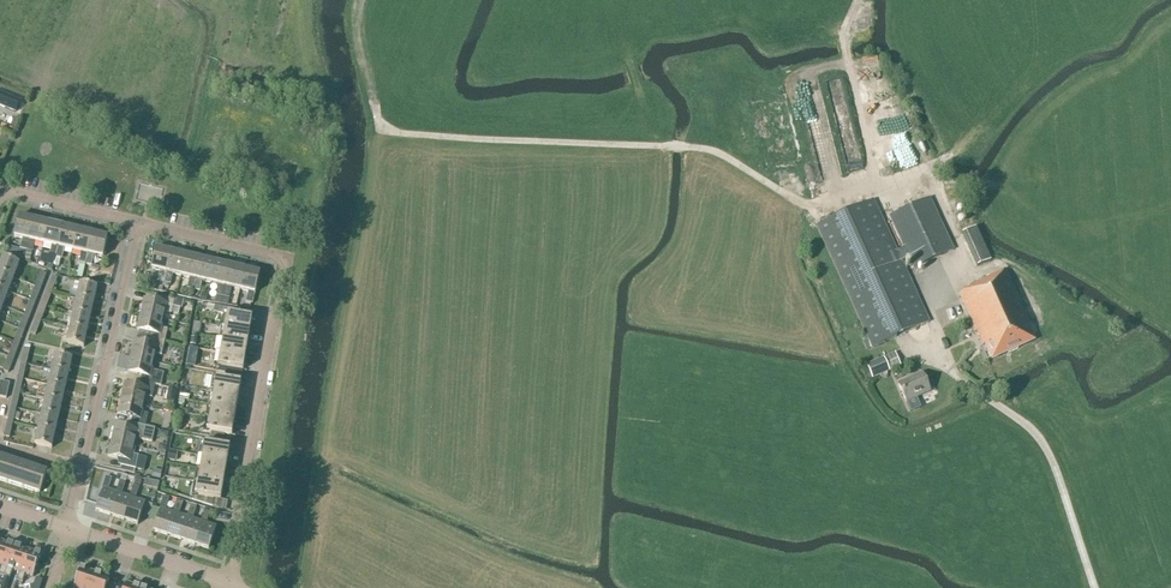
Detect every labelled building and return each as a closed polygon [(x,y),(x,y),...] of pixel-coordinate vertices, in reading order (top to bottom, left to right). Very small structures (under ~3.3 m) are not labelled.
[(831,78),(846,160),(859,157),(844,75),(831,78)] [(9,110),(16,113),(21,102),(0,93),(0,107),(9,110)] [(2,124),(0,128),(12,132),(13,129),(2,124)] [(913,268),(953,249),(929,198),(890,216),(904,247),(896,251),(873,200),(816,226),(872,348),(929,322),(901,261),(909,258),(913,268)] [(27,251),(34,220),(19,216),(14,237),(22,239),(20,249),(27,251)] [(44,244),(49,224),(34,220),(27,251),(33,252),(35,242),(44,244)] [(56,258),(63,227),(49,224),(44,244),(52,246),(49,256),(56,258)] [(73,251),(78,230),(63,227),(56,258),(62,259),(65,249),(73,251)] [(977,266),(991,260),(976,227),(962,234),(977,266)] [(82,279),(85,265),(93,234),(78,230),(73,251),(81,252),(77,272),(74,271),(73,277),(82,279)] [(93,234),(85,265),(92,266),(94,256),(103,258),(108,237),(93,234)] [(11,247),(9,254),(23,260),(25,251),(11,247)] [(164,283),(171,252),(156,249),(151,269),(160,271),(157,282),(164,283)] [(181,276),(186,256),(171,252),(164,283),(163,287),(168,288),(170,287),(173,274),(181,276)] [(56,258),(49,256),(47,267),(53,269),(54,264),(56,258)] [(193,290),(201,259),(186,256),(181,276),(189,278),(187,288),(193,290)] [(14,279),(19,264),(2,258),(0,263),(0,273),(14,279)] [(211,283),(215,263),(201,259),(193,290),(200,292),(202,281),(211,283)] [(223,297),(230,266),(215,263),(211,283),(219,285),(216,295),(223,297)] [(88,266),(85,275),(98,280),(102,270),(88,266)] [(240,290),(245,270),(230,266),(223,297),(229,299),(229,298),(232,288),(240,290)] [(245,270),(240,290),(248,292),(246,302),(252,304),(260,273),(245,270)] [(983,345),(986,344),(1026,325),(1029,324),(1003,271),(968,288),(969,290),(959,295),(983,345)] [(14,279),(0,273),(0,289),(9,292),(14,279)] [(35,288),(40,290),(46,274),(41,273),(35,288)] [(47,291),(52,293),(57,279),(52,277),(47,291)] [(155,281),(152,290),(162,292),(163,287),(164,283),(157,282),(155,281)] [(76,299),(94,303),(97,288),(79,284),(75,283),(73,289),(78,290),(76,299)] [(35,302),(40,290),(35,288),(30,300),(35,302)] [(9,292),(0,289),(0,305),(3,307),(9,292)] [(46,307),(52,293),(47,291),(41,306),(46,307)] [(216,295),(214,303),(220,305),(221,305),(221,304),(223,297),(216,295)] [(141,315),(164,320),(165,312),(171,313),(173,304),(182,306),(183,303),(194,305),(194,302),(188,301),(173,297),(172,300),(160,297),(158,303),(144,300),(141,315)] [(228,305),(230,298),(229,298),(229,299),(223,297),(221,304),(228,305)] [(91,317),(94,303),(76,299),(73,313),(91,317)] [(30,317),(35,302),(30,300),(24,315),(30,317)] [(221,327),(250,332),(252,319),(229,315),(230,309),(209,305),(207,312),(223,314),(221,327)] [(41,321),(46,307),(41,306),(36,319),(41,321)] [(91,317),(73,313),(73,314),(70,313),(68,318),(71,319),(69,328),(87,332),(91,317)] [(24,331),(30,317),(24,315),(19,329),(24,331)] [(162,328),(164,320),(141,315),(137,330),(151,333),(150,339),(165,342),(167,330),(162,328)] [(35,335),(41,321),(36,319),(30,333),(35,335)] [(1032,340),(1026,325),(986,344),(992,358),(1007,351),(1008,353),(1018,348),(1017,347),(1032,340)] [(247,345),(250,332),(221,327),(219,340),(247,345)] [(84,347),(87,332),(69,328),(66,343),(84,347)] [(19,345),(24,331),(19,329),(14,343),(19,345)] [(162,356),(165,342),(150,339),(149,345),(134,342),(131,356),(154,362),(156,354),(162,356)] [(245,357),(247,345),(219,340),(217,352),(245,357)] [(14,359),(19,345),(14,343),(8,357),(14,359)] [(20,364),(26,365),(29,350),(24,349),(20,364)] [(243,371),(245,357),(217,352),(214,366),(224,367),(243,371)] [(51,370),(69,374),(72,360),(54,355),(51,370)] [(152,371),(154,362),(131,356),(127,373),(142,376),(140,381),(154,384),(155,384),(159,385),(162,373),(152,371)] [(8,373),(14,359),(8,357),(3,371),(8,373)] [(884,357),(866,365),(870,374),(872,379),(890,372),(884,357)] [(23,379),(26,365),(20,364),(17,378),(23,379)] [(65,389),(69,374),(51,370),(47,385),(65,389)] [(906,402),(930,391),(921,373),(898,384),(906,402)] [(14,393),(20,394),(23,379),(17,378),(14,393)] [(209,391),(238,397),(241,383),(230,381),(221,380),(212,378),(209,391)] [(9,383),(0,381),(0,382),(0,397),(6,398),(9,383)] [(151,398),(154,384),(140,381),(139,387),(125,384),(121,399),(144,404),(146,396),(151,398)] [(62,404),(65,389),(47,385),(44,399),(62,404)] [(168,389),(166,399),(175,401),(177,391),(168,389)] [(236,409),(238,397),(209,391),(207,404),(236,409)] [(16,409),(20,394),(14,393),(10,407),(16,409)] [(59,418),(62,404),(44,399),(41,414),(59,418)] [(142,413),(144,404),(121,399),(118,415),(132,418),(131,424),(155,429),(145,427),(148,414),(142,413)] [(234,422),(236,409),(207,404),(205,417),(234,422)] [(16,409),(10,407),(7,422),(13,423),(16,409)] [(55,433),(59,418),(41,414),(37,429),(55,433)] [(232,435),(234,422),(205,417),(203,430),(211,432),(210,436),(224,439),(224,434),(232,435)] [(15,440),(18,429),(12,427),(13,423),(7,422),(3,437),(15,440)] [(152,441),(155,429),(131,424),(129,430),(115,426),(112,442),(134,447),(136,439),(142,440),(142,439),(152,441)] [(52,448),(55,433),(37,429),(34,444),(52,448)] [(198,456),(227,461),(229,448),(208,444),(209,440),(201,438),(201,443),(198,456)] [(132,455),(134,447),(112,442),(108,457),(122,460),(121,466),(127,467),(126,471),(134,473),(135,469),(143,471),(146,458),(138,457),(138,456),(132,455)] [(159,447),(158,452),(165,454),(167,446),(163,445),(159,447)] [(169,451),(167,460),(175,461),(176,452),(169,451)] [(225,474),(227,461),(198,456),(196,469),(225,474)] [(47,473),(0,457),(0,481),(40,494),(47,473)] [(223,486),(225,474),(196,469),(194,481),(223,486)] [(131,498),(129,497),(121,495),(127,476),(122,474),(115,493),(117,493),(110,516),(123,520),(131,498)] [(131,498),(123,520),(138,525),(145,503),(135,499),(142,478),(136,476),(129,497),(131,498)] [(117,493),(115,493),(107,490),(111,479),(106,477),(102,489),(103,490),(96,511),(110,516),(117,493)] [(220,500),(223,486),(194,481),(192,495),(203,497),(220,500)] [(192,495),(191,500),(202,504),(203,497),(192,495)] [(175,514),(173,513),(165,510),(168,499),(163,497),(159,509),(161,509),(153,531),(167,536),(175,514)] [(188,518),(187,518),(178,515),(182,503),(177,501),(176,505),(173,513),(175,514),(167,536),(181,540),(188,518)] [(202,523),(200,522),(192,519),(196,508),(191,506),(187,518),(188,518),(181,540),(194,545),(202,523)] [(202,523),(194,545),(208,550),(216,527),(206,524),(210,512),(204,511),(200,522),(202,523)] [(14,546),(2,542),(0,547),(0,567),(1,567),(0,570),(0,576),(4,577),(14,546)] [(12,571),(19,573),(20,573),(27,550),(14,546),(4,577),(10,579),(12,571)] [(20,573),(19,573),(16,581),(22,583),(25,575),(33,577),(40,555),(27,550),(20,573)] [(95,573),(81,568),(74,587),(90,587),(95,573)] [(109,577),(95,573),(90,587),(106,587),(109,577)]
